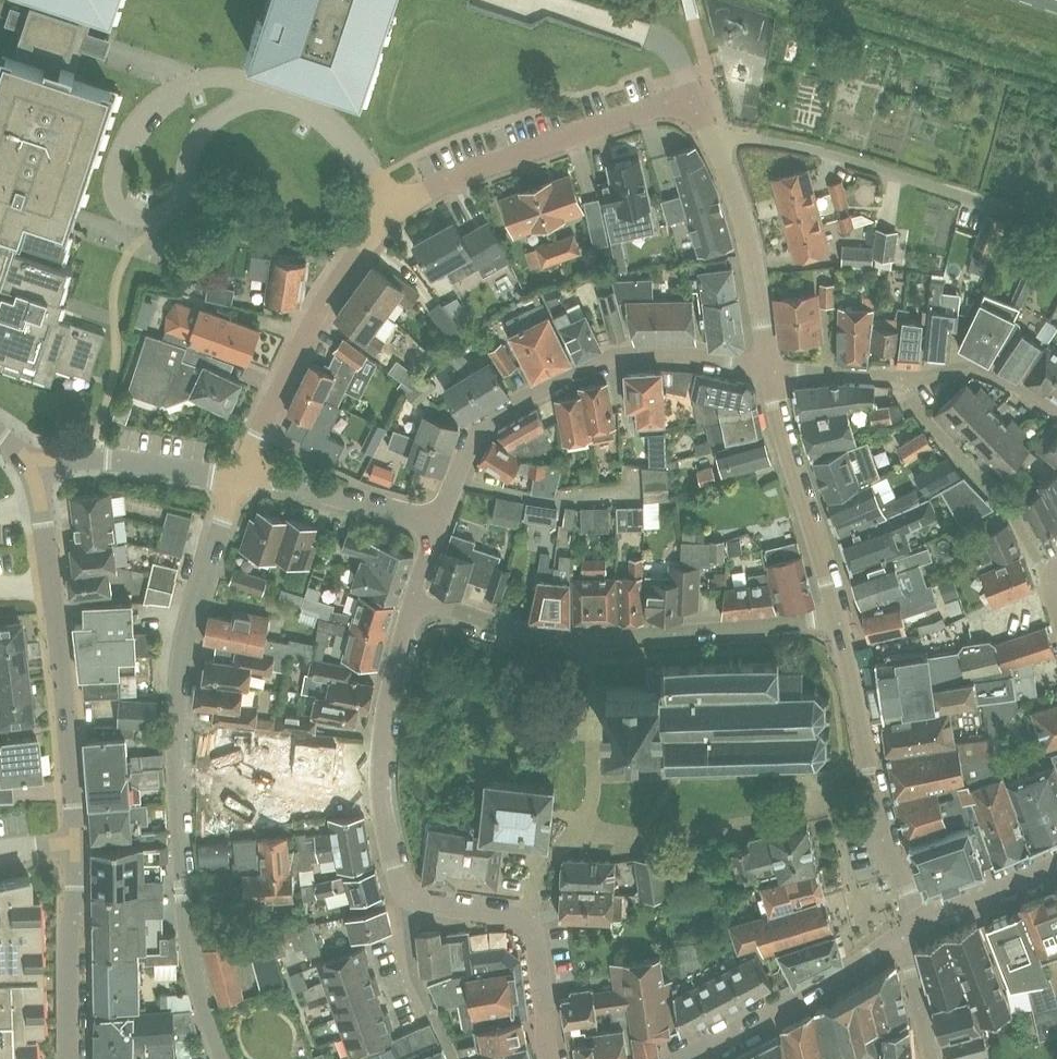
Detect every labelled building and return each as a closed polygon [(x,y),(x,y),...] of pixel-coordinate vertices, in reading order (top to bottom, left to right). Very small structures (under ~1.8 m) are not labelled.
[(80,0),(21,0),(31,3),(28,12),(11,6),(8,17),(6,23),(22,29),(14,55),(4,52),(0,63),(0,226),(12,230),(19,211),(72,230),(119,90),(74,75),(82,49),(99,54),(102,47),(105,37),(88,31),(97,6),(80,0)] [(97,6),(114,11),(118,0),(80,0),(97,6)] [(250,56),(309,76),(363,94),(394,0),(268,0),(250,56)] [(720,198),(718,191),(705,161),(695,145),(671,152),(682,194),(662,200),(666,214),(720,198)] [(598,180),(612,241),(636,236),(631,212),(650,207),(639,156),(609,163),(613,177),(598,180)] [(781,206),(815,197),(807,170),(774,179),(781,206)] [(570,174),(535,186),(548,222),(582,210),(570,174)] [(832,196),(846,192),(842,179),(828,183),(832,196)] [(503,197),(515,233),(548,222),(535,186),(503,197)] [(849,204),(846,192),(832,196),(835,208),(849,204)] [(788,232),(822,223),(815,197),(781,206),(788,232)] [(733,245),(720,198),(666,214),(670,222),(689,217),(699,254),(733,245)] [(51,384),(54,370),(88,382),(101,335),(51,319),(54,314),(60,316),(63,305),(66,297),(61,295),(70,265),(62,261),(72,230),(19,211),(12,230),(0,226),(0,367),(51,384)] [(989,212),(981,232),(1001,240),(1009,219),(989,212)] [(852,216),(851,213),(837,217),(841,231),(855,227),(852,216)] [(483,276),(511,261),(507,251),(490,220),(462,236),(453,220),(413,242),(432,275),(461,259),(465,266),(475,262),(483,276)] [(822,223),(788,232),(795,259),(829,250),(822,223)] [(898,231),(876,228),(873,257),(895,260),(898,231)] [(574,232),(553,239),(560,260),(581,252),(574,232)] [(553,239),(535,246),(542,266),(560,260),(553,239)] [(874,246),(843,244),(842,264),(873,266),(873,257),(874,246)] [(252,255),(248,277),(270,280),(266,301),(300,306),(307,263),(252,255)] [(703,338),(710,338),(711,345),(737,348),(744,341),(738,295),(736,295),(733,267),(730,267),(728,256),(704,259),(704,262),(690,264),(692,291),(697,290),(703,338)] [(1022,306),(1041,263),(1030,257),(1011,301),(1022,306)] [(374,266),(355,291),(385,313),(398,296),(410,305),(419,292),(394,274),(391,278),(374,266)] [(652,278),(621,280),(614,280),(619,301),(626,300),(635,341),(697,341),(693,299),(653,300),(652,278)] [(930,311),(926,354),(950,356),(951,341),(953,328),(958,329),(959,313),(961,300),(942,298),(944,280),(943,280),(932,279),(929,311),(930,311)] [(209,283),(206,298),(232,305),(236,289),(209,283)] [(820,283),(820,306),(834,306),(835,284),(820,283)] [(623,319),(615,290),(598,294),(606,323),(623,319)] [(373,330),(385,313),(355,291),(337,316),(354,329),(351,333),(376,351),(385,338),(373,330)] [(990,360),(1014,317),(1020,307),(985,293),(980,300),(959,345),(990,360)] [(578,357),(601,346),(585,314),(573,320),(560,294),(546,298),(560,327),(562,325),(578,357)] [(816,294),(777,298),(782,342),(821,338),(816,294)] [(864,296),(863,309),(838,307),(837,356),(841,360),(866,363),(868,350),(870,350),(874,322),(873,322),(874,309),(875,297),(864,296)] [(456,297),(443,304),(459,323),(468,317),(456,297)] [(164,339),(207,353),(209,348),(248,362),(260,329),(202,308),(201,310),(177,301),(168,313),(167,329),(164,339)] [(441,301),(429,311),(454,341),(465,331),(459,323),(443,304),(441,301)] [(542,302),(507,319),(513,332),(511,333),(533,378),(571,360),(542,302)] [(1003,351),(996,363),(997,362),(1023,378),(1048,340),(1023,325),(1022,320),(1019,316),(998,348),(1003,351)] [(877,322),(874,322),(870,350),(900,353),(904,320),(879,317),(877,322)] [(923,322),(904,320),(900,353),(901,353),(900,366),(919,367),(923,322)] [(164,339),(148,333),(128,391),(168,405),(198,394),(227,409),(228,407),(232,408),(239,395),(235,393),(241,381),(206,364),(210,354),(207,353),(164,339)] [(335,350),(342,355),(356,366),(358,367),(367,355),(344,338),(335,350)] [(518,365),(502,342),(488,351),(505,374),(518,365)] [(1046,390),(1056,374),(1056,351),(1046,344),(1023,378),(1044,392),(1046,390)] [(447,357),(448,358),(458,368),(468,359),(458,348),(447,357)] [(299,388),(323,399),(327,401),(341,408),(342,406),(338,404),(356,366),(342,355),(336,368),(326,363),(323,368),(312,362),(299,388)] [(397,359),(388,371),(413,389),(414,387),(417,385),(423,379),(397,359)] [(468,375),(486,405),(509,392),(490,362),(468,375)] [(662,370),(626,372),(628,407),(638,407),(640,433),(666,431),(663,390),(662,370)] [(662,370),(663,390),(687,395),(690,379),(695,380),(696,373),(662,370)] [(696,373),(695,380),(692,394),(695,411),(719,405),(720,411),(756,402),(753,387),(747,382),(696,373)] [(1046,390),(1056,398),(1056,374),(1046,390)] [(426,395),(435,387),(437,385),(428,375),(424,379),(423,379),(417,385),(426,395)] [(486,405),(468,375),(445,389),(463,419),(486,405)] [(580,387),(582,395),(590,437),(591,442),(615,438),(613,425),(615,425),(607,382),(580,387)] [(933,415),(949,432),(988,394),(980,386),(975,392),(966,383),(933,415)] [(794,388),(798,418),(849,409),(865,403),(878,402),(879,386),(845,384),(794,388)] [(417,385),(414,387),(413,389),(406,395),(416,405),(421,399),(429,408),(435,404),(426,395),(417,385)] [(341,408),(327,401),(323,399),(299,388),(288,411),(312,423),(302,443),(337,460),(345,443),(328,435),(341,408)] [(961,432),(970,442),(998,416),(990,407),(995,402),(988,394),(949,432),(955,438),(961,432)] [(582,395),(557,399),(564,442),(590,437),(582,395)] [(118,400),(112,417),(126,421),(131,405),(118,400)] [(898,400),(869,403),(874,424),(893,420),(904,414),(898,400)] [(762,429),(756,402),(720,411),(719,405),(695,411),(698,426),(722,421),(726,438),(762,429)] [(554,445),(547,433),(544,428),(546,427),(537,408),(499,429),(512,446),(522,459),(529,459),(554,445)] [(811,458),(859,442),(858,439),(849,409),(798,418),(811,458)] [(425,415),(417,437),(451,449),(459,426),(425,415)] [(974,458),(980,464),(1019,427),(1012,419),(1006,424),(998,416),(970,442),(980,453),(974,458)] [(1056,455),(1056,424),(1036,448),(1052,461),(1056,455)] [(1002,475),(1015,462),(1029,449),(1021,440),(1027,435),(1019,427),(980,464),(986,470),(992,465),(1002,475)] [(907,461),(932,445),(921,431),(895,447),(907,461)] [(368,434),(361,448),(374,455),(381,441),(368,434)] [(765,435),(717,449),(724,476),(772,462),(765,435)] [(410,459),(443,471),(451,449),(417,437),(410,459)] [(699,454),(715,449),(717,449),(715,438),(696,443),(699,454)] [(480,461),(508,480),(514,471),(528,473),(545,476),(544,484),(540,484),(538,493),(556,497),(557,485),(563,464),(529,459),(522,459),(494,440),(480,461)] [(827,500),(871,482),(857,444),(848,448),(848,450),(813,462),(827,500)] [(1029,449),(1015,462),(1022,468),(1035,455),(1029,449)] [(650,467),(668,467),(667,455),(649,456),(650,467)] [(929,495),(942,487),(962,475),(947,457),(914,475),(926,496),(929,495)] [(381,483),(388,466),(377,462),(371,479),(381,483)] [(1022,468),(1015,462),(1002,475),(1008,481),(1022,468)] [(696,463),(669,471),(673,495),(689,488),(717,481),(713,466),(698,470),(696,463)] [(899,463),(884,467),(886,479),(901,476),(899,463)] [(650,467),(642,467),(643,478),(668,476),(668,467),(650,467)] [(1040,490),(1041,489),(1056,519),(1056,472),(1037,483),(1040,490)] [(668,476),(643,478),(644,489),(669,487),(668,476)] [(964,476),(941,490),(952,509),(980,492),(964,476)] [(915,489),(882,503),(872,482),(871,482),(827,500),(827,501),(840,535),(859,526),(887,515),(920,499),(915,489)] [(644,489),(644,502),(670,499),(669,487),(644,489)] [(1038,534),(1056,524),(1056,519),(1041,489),(1040,490),(1016,502),(1025,518),(1029,516),(1038,534)] [(71,497),(74,522),(114,517),(111,492),(71,497)] [(523,499),(496,493),(493,509),(501,511),(499,520),(517,524),(523,499)] [(852,570),(872,561),(911,547),(906,532),(940,517),(930,497),(860,528),(840,537),(852,570)] [(526,501),(523,518),(555,523),(557,506),(526,501)] [(645,530),(644,506),(630,506),(631,530),(645,530)] [(564,524),(574,525),(577,508),(567,507),(564,524)] [(595,507),(581,508),(582,531),(596,531),(595,507)] [(609,507),(595,507),(596,531),(610,530),(609,507)] [(168,510),(164,527),(189,533),(193,517),(168,510)] [(242,547),(275,558),(288,516),(287,516),(286,518),(260,510),(257,520),(251,518),(242,547)] [(315,525),(288,516),(275,558),(276,558),(277,554),(309,564),(316,542),(310,540),(315,525)] [(70,538),(71,547),(118,541),(114,517),(74,522),(76,538),(70,538)] [(992,555),(996,562),(1021,550),(1007,522),(992,530),(986,518),(976,523),(983,535),(992,555)] [(183,556),(189,533),(164,527),(158,550),(183,556)] [(683,528),(681,561),(711,563),(711,560),(725,560),(725,540),(710,540),(705,541),(705,530),(683,528)] [(452,533),(446,550),(443,549),(431,586),(462,597),(469,575),(475,577),(473,582),(488,587),(496,564),(499,555),(474,547),(476,541),(452,533)] [(342,549),(363,555),(352,587),(374,595),(398,601),(414,554),(348,535),(342,549)] [(983,535),(971,541),(981,561),(992,555),(983,535)] [(68,564),(69,573),(117,567),(115,547),(118,547),(118,541),(71,547),(73,563),(68,564)] [(780,609),(815,603),(801,554),(780,560),(776,546),(764,549),(780,609)] [(853,573),(864,606),(897,595),(898,594),(906,592),(899,571),(933,559),(928,547),(853,573)] [(537,578),(530,617),(550,619),(556,568),(548,567),(550,553),(541,552),(537,578)] [(556,568),(550,619),(571,621),(571,582),(571,556),(561,555),(560,568),(556,568)] [(1019,556),(981,571),(994,603),(1032,588),(1019,556)] [(584,577),(574,577),(575,621),(596,621),(594,559),(583,560),(583,571),(584,571),(584,577)] [(606,559),(594,559),(596,621),(617,620),(616,577),(606,577),(606,571),(606,559)] [(620,619),(643,619),(642,559),(630,559),(631,577),(619,577),(620,619)] [(154,561),(151,574),(176,580),(179,567),(154,561)] [(511,569),(496,564),(488,587),(486,593),(502,598),(511,569)] [(699,566),(681,566),(672,565),(671,576),(664,576),(663,582),(646,581),(645,614),(681,617),(682,599),(697,599),(699,566)] [(229,583),(263,594),(269,577),(234,566),(229,583)] [(93,596),(94,604),(113,602),(111,582),(119,581),(117,567),(69,573),(72,598),(93,596)] [(768,571),(749,574),(750,583),(726,586),(722,615),(776,609),(768,571)] [(144,602),(151,602),(170,604),(176,580),(151,574),(144,602)] [(945,601),(961,595),(954,578),(939,584),(945,601)] [(869,634),(870,638),(906,630),(902,615),(939,604),(932,584),(898,595),(899,601),(864,609),(867,624),(865,626),(866,632),(869,634)] [(300,604),(303,595),(288,591),(285,600),(300,604)] [(305,596),(301,606),(321,612),(320,617),(326,619),(326,620),(386,632),(386,631),(394,605),(361,596),(355,615),(333,611),(335,605),(305,596)] [(134,602),(85,604),(86,623),(76,624),(81,676),(83,674),(85,696),(121,695),(120,672),(137,671),(136,655),(154,654),(153,637),(150,636),(150,631),(135,631),(134,602)] [(234,619),(210,614),(205,639),(238,645),(238,647),(276,654),(276,653),(312,660),(312,658),(316,641),(291,636),(289,643),(265,638),(269,617),(235,610),(234,619)] [(28,645),(26,630),(21,631),(19,620),(0,623),(0,648),(28,645)] [(377,667),(386,632),(326,620),(324,629),(350,634),(343,658),(377,667)] [(1045,626),(995,644),(1001,668),(1025,663),(1054,653),(1045,626)] [(966,642),(963,643),(957,650),(927,655),(920,649),(886,654),(887,660),(876,662),(879,685),(869,686),(874,717),(917,711),(940,707),(1016,696),(1013,674),(963,681),(962,676),(1001,668),(995,644),(989,639),(966,642)] [(0,648),(0,673),(25,670),(23,654),(29,654),(28,645),(0,648)] [(272,671),(273,671),(276,654),(238,647),(238,649),(244,650),(243,662),(208,658),(205,674),(203,680),(249,686),(249,685),(250,685),(252,671),(271,674),(272,671)] [(326,697),(368,704),(370,704),(374,684),(342,678),(344,666),(351,667),(351,666),(312,658),(312,660),(309,675),(317,677),(316,678),(329,680),(326,697)] [(608,686),(609,738),(663,737),(664,764),(815,760),(826,748),(826,732),(816,722),(825,713),(825,699),(815,690),(803,690),(803,669),(779,670),(778,663),(646,666),(646,685),(608,686)] [(33,693),(32,683),(27,684),(25,670),(0,673),(0,697),(33,693)] [(221,707),(219,724),(247,726),(255,728),(255,727),(276,729),(279,711),(276,710),(276,719),(257,717),(258,705),(242,704),(244,688),(249,688),(249,686),(203,680),(205,674),(199,673),(195,704),(221,707)] [(0,697),(0,723),(31,719),(30,706),(35,706),(33,693),(0,697)] [(121,695),(117,720),(157,723),(158,699),(121,695)] [(326,698),(315,696),(311,712),(313,712),(312,714),(279,711),(276,729),(315,734),(316,718),(354,726),(357,712),(368,714),(370,704),(368,704),(326,697),(326,698)] [(1034,712),(1046,747),(1056,743),(1056,704),(1034,712)] [(888,753),(931,747),(956,744),(951,709),(884,718),(888,753)] [(85,738),(88,771),(143,766),(142,753),(131,754),(132,758),(128,759),(126,736),(135,735),(134,725),(95,724),(96,737),(85,738)] [(233,725),(191,727),(195,828),(237,827),(233,725)] [(36,735),(8,738),(7,727),(0,727),(0,779),(40,775),(36,735)] [(253,730),(253,748),(303,747),(303,735),(253,730)] [(979,816),(995,863),(1032,847),(1004,775),(1003,775),(997,755),(1000,755),(998,737),(967,741),(973,775),(969,777),(954,781),(959,791),(962,799),(969,799),(973,812),(975,817),(979,816)] [(360,739),(317,740),(319,809),(363,807),(360,739)] [(964,747),(889,757),(897,798),(969,777),(964,747)] [(129,776),(134,776),(135,780),(143,783),(147,784),(166,783),(164,765),(143,767),(143,766),(88,771),(91,804),(131,800),(129,776)] [(1052,766),(1008,781),(1032,847),(1056,835),(1056,778),(1052,766)] [(426,853),(500,864),(503,837),(548,842),(554,785),(486,778),(481,834),(429,827),(426,853)] [(0,786),(0,802),(14,801),(13,786),(0,786)] [(908,839),(947,825),(946,820),(973,812),(969,799),(962,799),(959,791),(940,797),(938,790),(898,801),(908,839)] [(126,836),(127,845),(168,842),(168,830),(141,832),(141,821),(148,820),(147,804),(91,808),(93,839),(126,836)] [(307,836),(309,848),(369,841),(364,815),(329,816),(332,832),(307,836)] [(912,846),(926,887),(925,889),(927,889),(927,888),(983,868),(984,869),(985,868),(981,866),(993,862),(979,821),(913,845),(911,844),(910,845),(912,846)] [(749,845),(732,849),(739,875),(756,871),(759,880),(818,866),(808,823),(748,837),(749,845)] [(287,836),(235,839),(238,874),(244,874),(246,899),(293,896),(291,869),(289,869),(287,836)] [(199,842),(201,864),(229,862),(228,840),(199,842)] [(338,870),(351,867),(373,864),(369,841),(309,848),(299,849),(302,870),(313,868),(312,862),(336,858),(338,870)] [(95,850),(96,872),(94,872),(94,892),(165,891),(165,875),(139,875),(139,859),(170,858),(170,843),(138,845),(138,848),(95,850)] [(640,898),(671,894),(665,852),(634,857),(640,898)] [(497,886),(500,864),(426,853),(422,881),(456,885),(457,880),(497,886)] [(615,860),(564,857),(562,885),(614,888),(615,860)] [(303,900),(349,888),(352,900),(382,892),(376,867),(345,874),(301,885),(303,900)] [(816,869),(763,883),(767,896),(761,898),(766,914),(825,898),(816,869)] [(33,1035),(24,1036),(24,1028),(40,1028),(37,895),(30,895),(29,875),(0,881),(0,1058),(34,1058),(33,1035)] [(614,888),(562,885),(561,917),(622,919),(623,895),(614,895),(614,888)] [(163,910),(166,910),(165,891),(94,892),(95,954),(139,953),(139,949),(176,948),(176,933),(163,933),(163,910)] [(1056,951),(1056,892),(1040,898),(1040,897),(985,918),(1010,983),(1027,980),(1050,977),(1042,957),(1056,951)] [(766,952),(835,929),(825,898),(766,914),(732,923),(739,948),(762,942),(766,952)] [(386,906),(348,916),(353,937),(392,928),(386,906)] [(297,925),(304,946),(308,955),(322,952),(311,922),(297,925)] [(980,1027),(981,1028),(983,1028),(982,1023),(1011,1012),(977,923),(964,928),(969,940),(960,944),(965,954),(951,960),(950,962),(952,969),(959,966),(960,970),(961,970),(965,977),(980,1027)] [(296,925),(269,932),(276,956),(287,953),(282,940),(291,937),(296,949),(304,946),(296,925)] [(930,988),(941,1036),(980,1027),(965,977),(961,970),(960,970),(959,966),(952,969),(950,962),(951,960),(965,954),(960,944),(969,940),(964,928),(916,949),(927,989),(930,988)] [(426,969),(428,981),(474,971),(472,956),(469,929),(441,933),(440,929),(417,932),(422,970),(426,969)] [(836,931),(805,941),(819,969),(843,957),(836,931)] [(268,932),(247,938),(262,992),(285,984),(268,932)] [(703,934),(670,938),(676,977),(673,979),(680,1025),(744,996),(727,964),(723,957),(718,959),(716,955),(708,957),(703,934)] [(772,970),(779,967),(780,962),(778,958),(782,956),(795,981),(819,969),(805,941),(766,953),(772,970)] [(210,971),(236,964),(229,942),(204,949),(210,971)] [(364,946),(318,962),(325,981),(367,967),(363,956),(367,954),(364,946)] [(95,954),(96,1008),(118,1007),(140,1006),(139,959),(144,959),(144,963),(179,962),(179,948),(176,948),(139,949),(139,953),(95,954)] [(756,949),(727,964),(744,996),(773,981),(756,949)] [(440,1005),(460,1001),(465,1028),(516,1017),(513,996),(518,995),(513,959),(505,952),(472,956),(474,971),(428,981),(440,1005)] [(638,1058),(644,1058),(659,1052),(657,1035),(680,1025),(673,979),(664,980),(661,956),(623,962),(638,1058)] [(599,1029),(604,1058),(629,1058),(626,1046),(635,1044),(623,962),(610,964),(614,991),(594,994),(598,1020),(598,1016),(598,1012),(611,1010),(613,1027),(599,1029)] [(820,1032),(827,1058),(868,1058),(879,1056),(872,1030),(909,1020),(896,964),(815,1010),(820,1032)] [(367,967),(325,981),(331,999),(377,983),(374,975),(370,977),(367,967)] [(1027,980),(1041,1039),(1056,1034),(1056,995),(1050,977),(1027,980)] [(377,983),(331,999),(337,1017),(379,1002),(376,992),(380,991),(377,983)] [(242,986),(216,993),(219,1004),(245,996),(242,986)] [(577,1058),(604,1058),(599,1029),(598,1020),(594,994),(593,989),(570,992),(571,998),(562,999),(568,1040),(574,1039),(577,1058)] [(202,1012),(201,994),(180,995),(181,1013),(202,1012)] [(379,1002),(337,1017),(344,1036),(390,1019),(387,1011),(383,1013),(379,1002)] [(175,1038),(173,1009),(96,1015),(94,1058),(176,1058),(175,1038)] [(783,1029),(790,1058),(825,1058),(814,1013),(783,1029)] [(463,1058),(464,1058),(528,1041),(522,1018),(473,1029),(476,1042),(458,1046),(463,1058)] [(390,1019),(344,1036),(350,1054),(392,1039),(389,1028),(392,1027),(390,1019)] [(400,1055),(438,1040),(430,1023),(394,1038),(400,1055)] [(875,1032),(882,1058),(911,1058),(908,1024),(907,1024),(875,1032)] [(983,1028),(981,1028),(980,1027),(941,1036),(942,1039),(948,1058),(959,1058),(989,1051),(983,1028)] [(782,1036),(737,1058),(788,1058),(782,1036)] [(528,1041),(464,1058),(533,1058),(528,1041)] [(440,1045),(421,1053),(423,1058),(421,1058),(446,1058),(440,1045)] [(313,1053),(315,1058),(326,1058),(323,1050),(313,1053)]
